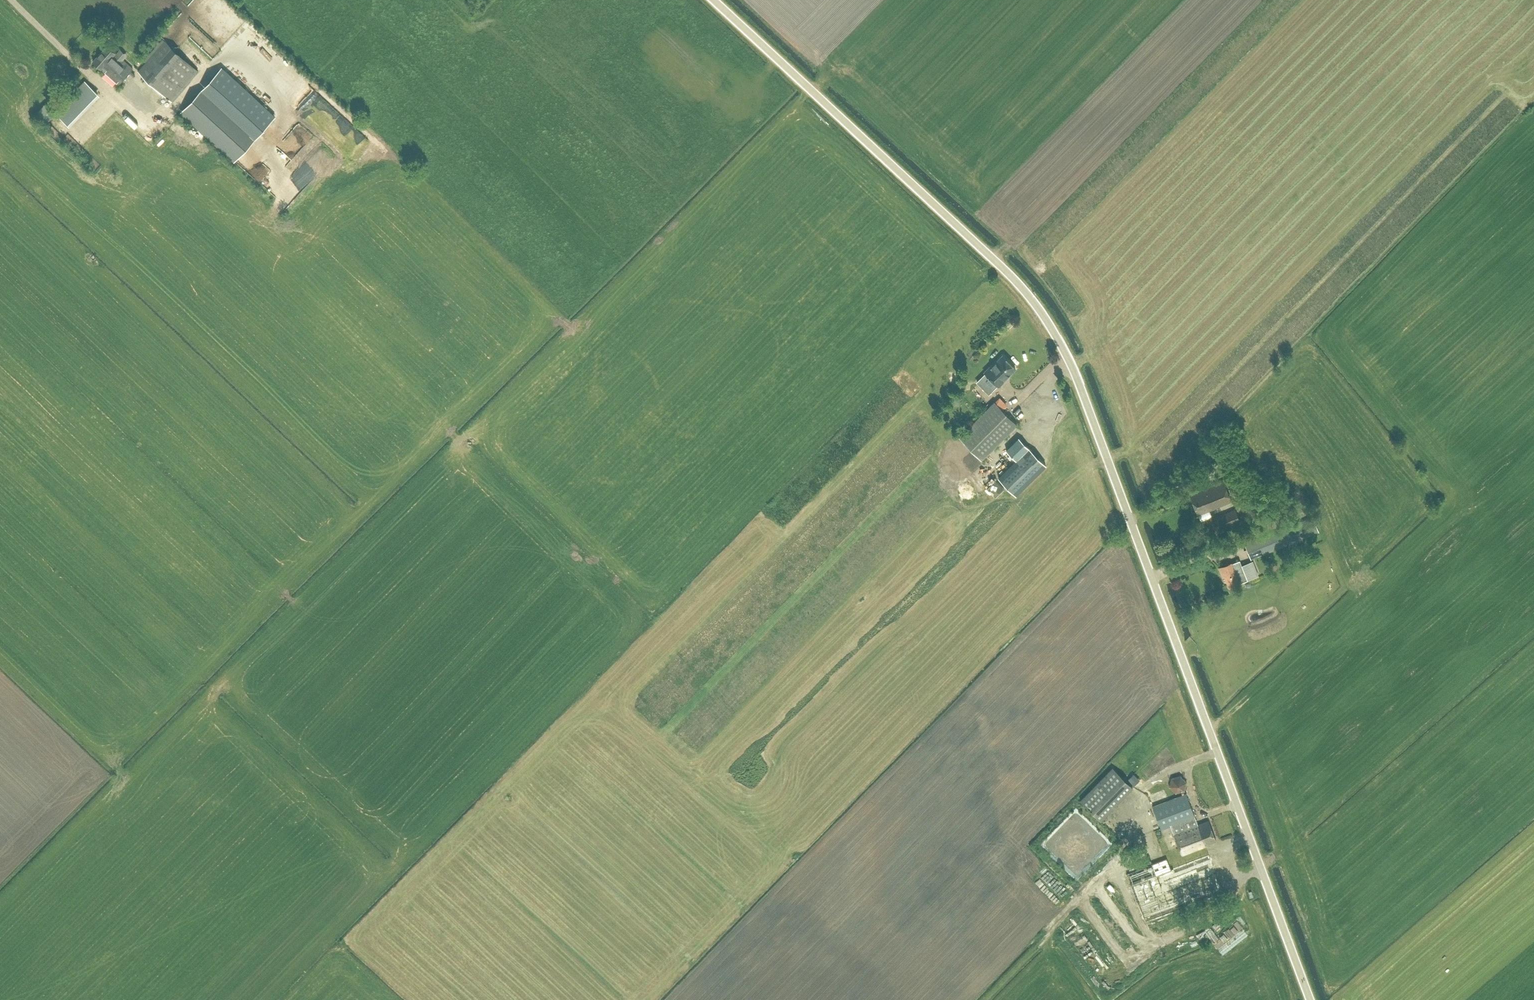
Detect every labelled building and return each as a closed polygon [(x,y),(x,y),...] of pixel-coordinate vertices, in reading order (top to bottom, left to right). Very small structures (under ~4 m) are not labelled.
[(165,40),(138,71),(171,101),(172,101),(198,71),(180,53),(165,40)] [(93,60),(102,68),(118,83),(133,68),(107,44),(93,60)] [(82,81),(61,102),(73,113),(94,92),(82,81)] [(62,135),(69,129),(63,122),(56,129),(62,135)] [(997,384),(999,386),(1005,379),(1004,378),(1015,367),(1003,355),(996,361),(995,360),(984,371),(986,372),(977,381),(989,393),(997,384)] [(1017,423),(995,401),(960,436),(982,458),(1017,423)] [(1015,494),(1046,464),(1019,436),(1006,449),(1016,459),(998,477),(1015,494)] [(1190,493),(1198,514),(1231,500),(1223,480),(1190,493)] [(1234,508),(1212,518),(1217,529),(1239,520),(1234,508)] [(1207,518),(1213,515),(1211,509),(1205,512),(1207,518)] [(1229,587),(1247,580),(1239,559),(1219,567),(1221,573),(1223,572),(1229,587)] [(1251,560),(1245,561),(1248,577),(1253,576),(1251,560)] [(1080,800),(1100,819),(1133,786),(1113,767),(1080,800)] [(1208,820),(1197,824),(1185,793),(1152,806),(1161,828),(1171,824),(1182,853),(1216,840),(1208,820)] [(1128,867),(1135,888),(1137,888),(1148,885),(1158,885),(1160,889),(1197,877),(1191,858),(1182,858),(1170,862),(1169,857),(1161,857),(1128,867)] [(1100,931),(1102,935),(1111,931),(1109,927),(1100,931)]
